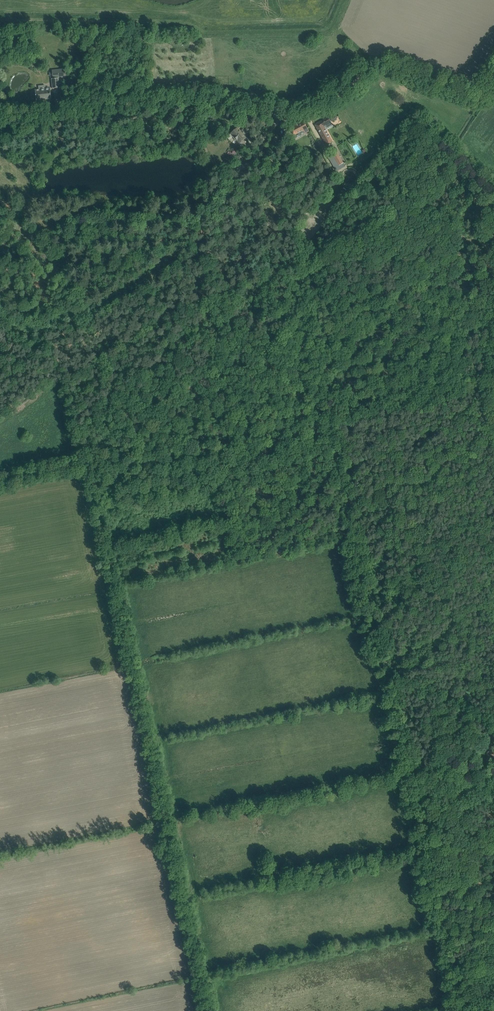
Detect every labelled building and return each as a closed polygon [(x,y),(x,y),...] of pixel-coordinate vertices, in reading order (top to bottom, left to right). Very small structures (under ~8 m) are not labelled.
[(64,76),(63,70),(53,71),(54,77),(55,77),(55,78),(52,78),(53,88),(59,87),(58,78),(57,78),(57,76),(64,76)] [(50,88),(35,90),(36,100),(51,99),(50,88)] [(331,122),(338,118),(337,116),(338,116),(330,120),(328,117),(315,124),(326,145),(332,142),(326,130),(333,126),(331,122)] [(290,141),(305,133),(308,131),(303,121),(295,125),(294,124),(290,127),(291,129),(284,134),(290,141)] [(234,130),(231,133),(233,135),(233,137),(235,140),(237,140),(239,143),(246,137),(241,132),(238,128),(234,131),(234,130)] [(334,155),(330,158),(337,170),(345,165),(334,148),(331,150),(331,151),(334,155)]
